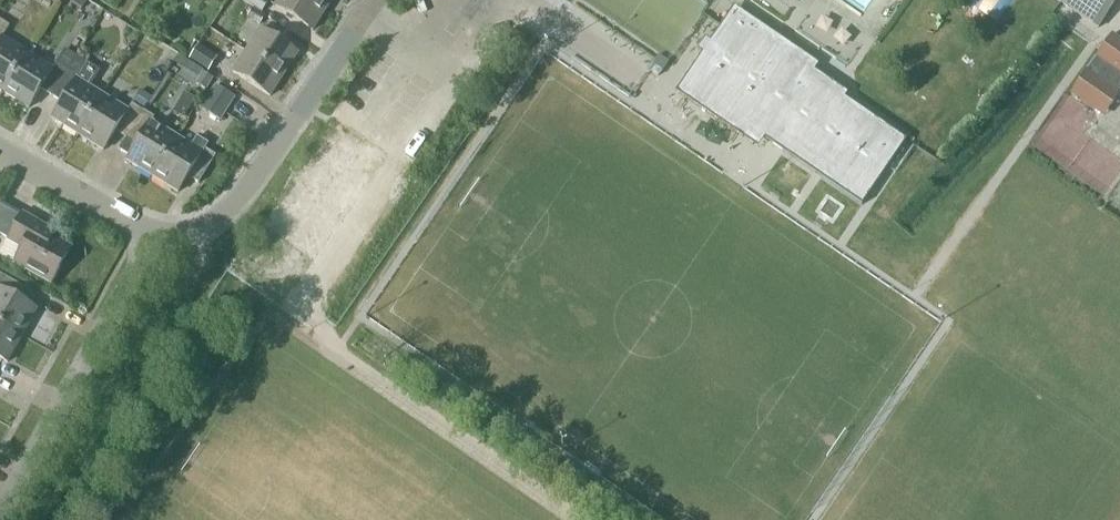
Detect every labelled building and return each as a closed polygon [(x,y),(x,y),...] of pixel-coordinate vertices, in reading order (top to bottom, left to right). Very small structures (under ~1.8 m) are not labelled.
[(71,2),(81,9),(86,0),(72,0),(71,2)] [(269,0),(241,0),(261,13),(269,0)] [(326,9),(312,0),(280,0),(275,7),(312,31),(326,9)] [(326,9),(331,0),(312,0),(326,9)] [(1095,28),(1115,0),(1056,0),(1095,28)] [(259,25),(265,16),(252,8),(247,17),(259,25)] [(798,86),(807,73),(811,68),(729,12),(675,92),(742,138),(749,127),(764,137),(763,139),(861,206),(906,140),(843,97),(834,110),(798,86)] [(26,56),(1,40),(9,27),(0,22),(0,91),(3,93),(26,56)] [(247,52),(283,75),(297,53),(261,30),(247,52)] [(1119,92),(1119,43),(1110,36),(1070,93),(1103,116),(1119,92)] [(208,72),(218,57),(198,45),(188,59),(208,72)] [(51,96),(74,58),(63,51),(51,71),(26,56),(3,93),(28,108),(40,89),(51,96)] [(269,97),(283,75),(247,52),(233,73),(269,97)] [(77,135),(100,97),(89,89),(99,73),(74,58),(51,96),(62,102),(51,119),(77,135)] [(206,90),(213,78),(203,72),(195,83),(206,90)] [(220,121),(235,98),(215,85),(200,108),(220,121)] [(143,109),(151,98),(140,90),(132,102),(143,109)] [(184,119),(196,99),(184,93),(173,113),(184,119)] [(125,138),(141,112),(130,105),(126,112),(100,97),(77,135),(103,150),(115,131),(125,138)] [(151,177),(175,139),(150,124),(153,119),(141,112),(125,138),(118,150),(129,156),(126,161),(151,177)] [(175,139),(151,177),(177,193),(187,177),(198,184),(216,156),(205,149),(208,144),(196,137),(189,148),(175,139)] [(8,239),(0,253),(0,255),(51,284),(68,253),(37,236),(43,227),(0,202),(0,235),(8,239)] [(0,275),(0,324),(21,336),(36,310),(29,306),(35,294),(0,275)] [(7,362),(21,336),(0,324),(0,359),(7,362)]
